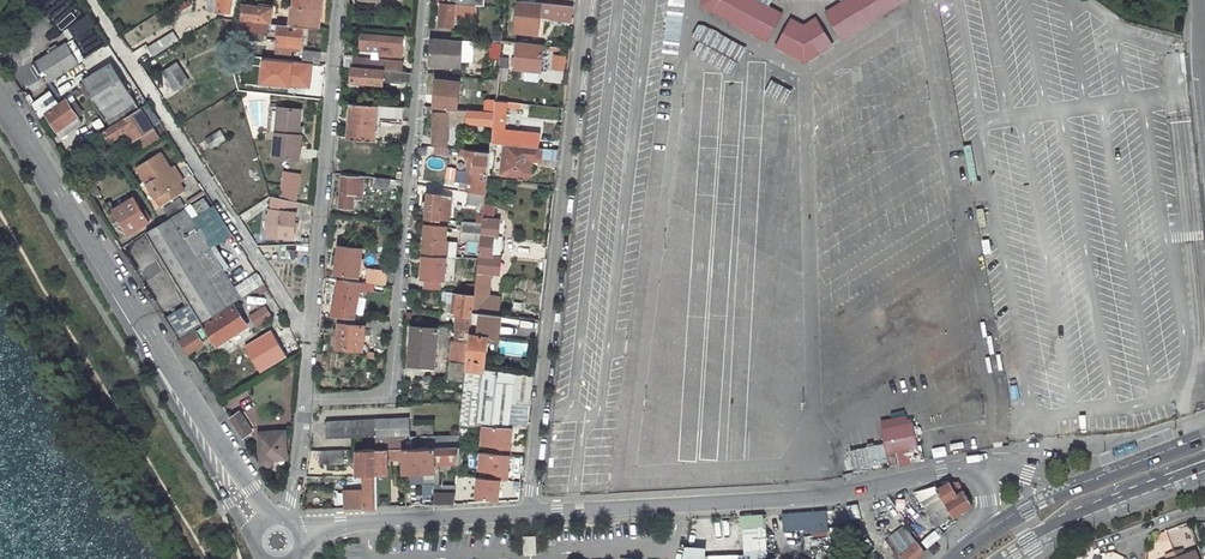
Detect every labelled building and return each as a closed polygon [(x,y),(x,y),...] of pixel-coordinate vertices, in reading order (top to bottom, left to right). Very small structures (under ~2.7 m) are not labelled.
[(232,0),(210,0),(209,11),(231,13),(232,0)] [(292,26),(305,27),(320,28),(322,0),(294,0),(292,26)] [(569,21),(570,6),(519,0),(515,32),(536,34),(538,16),(550,17),(552,20),(569,21)] [(702,7),(768,43),(783,16),(755,0),(703,0),(702,7)] [(826,13),(842,40),(908,1),(907,0),(848,0),(826,13)] [(444,2),(441,2),(439,26),(454,27),(455,16),(482,18),(483,6),(444,2)] [(271,22),(272,9),(244,7),(242,20),(271,22)] [(842,40),(826,13),(817,19),(833,46),(842,40)] [(791,20),(783,16),(768,43),(776,47),(791,20)] [(805,63),(833,46),(817,19),(803,27),(791,20),(776,47),(805,63)] [(692,37),(699,41),(692,53),(731,75),(746,47),(700,21),(692,37)] [(305,27),(292,26),(278,25),(277,48),(299,50),(300,46),(303,46),(305,27)] [(454,29),(453,39),(470,41),(470,31),(460,30),(454,29)] [(173,33),(147,50),(152,57),(178,41),(173,33)] [(379,54),(393,55),(393,51),(402,52),(404,38),(381,36),(380,38),(366,37),(366,50),(379,51),(379,54)] [(443,65),(451,66),(453,39),(444,38),(444,40),(432,39),(430,60),(443,61),(443,65)] [(541,71),(544,45),(517,41),(514,69),(541,71)] [(500,58),(502,44),(494,43),(492,57),(500,58)] [(47,84),(78,64),(65,45),(35,64),(47,84)] [(321,52),(305,51),(303,62),(320,64),(321,52)] [(551,69),(566,71),(568,54),(553,53),(551,69)] [(354,57),(353,66),(401,71),(402,61),(354,57)] [(500,58),(499,66),(507,67),(508,59),(500,58)] [(163,72),(175,90),(189,80),(176,62),(163,72)] [(303,62),(302,74),(319,75),(320,64),(303,62)] [(82,82),(111,128),(140,110),(112,64),(82,82)] [(401,71),(353,66),(352,81),(383,84),(383,80),(411,82),(412,72),(401,71)] [(252,73),(250,93),(270,94),(272,74),(258,72),(258,73),(252,73)] [(447,107),(457,108),(460,81),(437,79),(435,90),(432,89),(431,99),(434,100),(434,106),(447,107)] [(772,79),(765,93),(786,104),(793,89),(772,79)] [(289,96),(291,85),(281,84),(279,94),(289,96)] [(507,97),(507,87),(496,86),(496,97),(507,97)] [(33,94),(28,88),(21,92),(25,99),(33,94)] [(82,127),(66,102),(59,106),(58,104),(54,106),(47,95),(31,107),(39,120),(46,115),(61,140),(82,127)] [(174,98),(168,102),(176,114),(183,110),(174,98)] [(503,133),(506,106),(521,108),(521,102),(507,100),(507,102),(496,101),(495,112),(494,117),(496,118),(493,140),(498,140),(499,132),(503,133)] [(378,118),(404,120),(405,106),(352,103),(350,138),(376,140),(378,118)] [(109,139),(111,143),(134,128),(149,118),(154,114),(148,105),(140,110),(111,128),(102,133),(106,141),(109,139)] [(447,112),(434,111),(434,113),(432,144),(447,145),(447,123),(468,125),(468,122),(493,125),(494,117),(495,112),(457,108),(447,107),(447,112)] [(299,160),(301,136),(299,135),(299,127),(301,110),(279,108),(274,158),(299,160)] [(161,124),(154,114),(149,118),(155,127),(161,124)] [(167,135),(161,124),(155,127),(162,138),(167,135)] [(221,131),(208,139),(212,147),(226,139),(221,131)] [(503,137),(502,144),(505,144),(519,145),(520,137),(506,135),(503,137)] [(479,148),(479,139),(466,138),(466,147),(479,148)] [(505,144),(502,144),(496,143),(493,172),(502,173),(505,144)] [(542,148),(519,145),(505,144),(502,173),(528,175),(530,159),(541,160),(542,148)] [(473,183),(472,192),(485,194),(487,177),(490,152),(465,150),(465,156),(476,157),(474,175),(469,175),(468,183),(473,183)] [(180,183),(171,169),(161,153),(137,168),(163,206),(186,191),(180,183)] [(444,179),(454,181),(457,167),(447,165),(444,179)] [(185,180),(175,166),(171,169),(180,183),(185,180)] [(298,187),(299,175),(285,173),(284,186),(298,187)] [(359,192),(361,178),(342,176),(340,206),(353,208),(354,195),(354,191),(359,192)] [(390,188),(391,178),(376,176),(375,186),(390,188)] [(282,186),(281,198),(297,200),(298,187),(284,186),(282,186)] [(466,191),(465,201),(484,204),(485,194),(472,192),(466,191)] [(439,219),(441,208),(446,208),(448,195),(442,195),(442,194),(428,192),(426,217),(439,219)] [(294,238),(296,213),(297,202),(281,198),(273,197),(272,211),(270,210),(268,232),(281,234),(280,236),(294,238)] [(134,198),(116,210),(129,233),(149,221),(134,198)] [(204,198),(191,207),(198,218),(211,209),(204,198)] [(181,201),(165,211),(169,218),(185,208),(181,201)] [(496,214),(494,203),(484,205),(486,215),(496,214)] [(226,307),(179,230),(194,221),(186,209),(148,233),(202,322),(226,307)] [(194,221),(179,230),(226,307),(242,297),(194,221)] [(463,221),(461,238),(480,240),(481,234),(482,224),(477,223),(463,221)] [(444,240),(446,226),(425,224),(422,255),(446,256),(448,241),(444,240)] [(481,234),(480,240),(474,292),(474,296),(488,297),(490,273),(493,273),(495,258),(492,257),(494,235),(481,234)] [(451,240),(450,255),(457,255),(458,241),(451,240)] [(359,275),(362,247),(340,245),(339,255),(335,254),(334,264),(338,264),(337,273),(359,275)] [(283,249),(283,257),(296,258),(296,250),(283,249)] [(343,279),(341,291),(339,300),(338,306),(334,305),(332,316),(354,318),(361,288),(373,290),(374,283),(343,279)] [(251,313),(262,306),(254,293),(242,300),(251,313)] [(472,314),(472,310),(474,296),(458,293),(458,299),(453,299),(453,305),(456,305),(456,313),(472,314)] [(247,326),(234,306),(182,338),(189,351),(197,345),(199,348),(204,345),(202,341),(210,336),(216,346),(247,326)] [(251,314),(257,325),(271,317),(264,306),(251,314)] [(483,368),(485,344),(486,334),(537,340),(539,318),(472,310),(472,314),(471,322),(470,329),(460,424),(483,425),(512,427),(527,428),(533,374),(483,368)] [(263,335),(270,349),(294,337),(288,323),(263,335)] [(364,349),(366,324),(362,324),(340,323),(339,347),(364,349)] [(434,369),(438,327),(413,325),(410,367),(434,369)] [(486,334),(485,344),(536,350),(537,340),(486,334)] [(353,356),(336,354),(335,365),(353,367),(353,356)] [(230,418),(242,438),(252,432),(240,413),(230,418)] [(914,449),(909,421),(904,422),(903,418),(879,424),(882,442),(881,442),(881,445),(883,445),(884,446),(848,454),(852,472),(885,464),(886,468),(898,465),(895,453),(914,449)] [(410,434),(409,419),(327,422),(328,437),(410,434)] [(433,423),(416,424),(416,434),(433,433),(433,423)] [(512,427),(483,425),(482,443),(491,444),(490,452),(509,454),(512,427)] [(285,457),(283,436),(264,438),(264,434),(258,434),(262,465),(275,463),(275,458),(285,457)] [(405,486),(409,486),(409,471),(423,470),(424,484),(435,483),(434,460),(434,448),(460,447),(460,446),(458,446),(460,434),(397,436),(398,437),(376,438),(377,448),(377,471),(387,470),(387,458),(400,458),(400,448),(404,448),(405,486)] [(434,460),(455,459),(455,461),(458,462),(460,447),(434,448),(434,460)] [(379,506),(378,480),(377,471),(377,448),(357,449),(358,480),(361,480),(361,482),(365,482),(366,507),(379,506)] [(343,462),(343,449),(319,450),(319,462),(343,462)] [(509,454),(490,452),(481,451),(479,468),(489,469),(488,478),(500,479),(507,479),(509,454)] [(488,478),(478,477),(476,498),(498,500),(500,479),(488,478)] [(388,480),(378,480),(379,506),(388,506),(388,480)] [(947,483),(921,501),(937,526),(953,516),(954,517),(973,505),(959,482),(947,483)] [(442,491),(435,491),(435,504),(454,503),(455,490),(442,491)] [(873,502),(887,531),(895,527),(890,514),(897,511),(889,494),(873,502)] [(735,558),(767,558),(765,513),(742,514),(743,555),(735,556),(735,558)] [(898,557),(902,553),(906,558),(914,558),(925,550),(904,524),(885,540),(898,557)] [(828,535),(828,526),(813,527),(813,536),(828,535)] [(937,528),(941,535),(945,531),(941,526),(937,528)] [(525,534),(526,552),(537,552),(536,533),(525,534)] [(684,558),(706,558),(707,545),(684,544),(684,558)] [(1198,552),(1186,556),(1183,548),(1174,552),(1177,558),(1200,558),(1198,552)]
